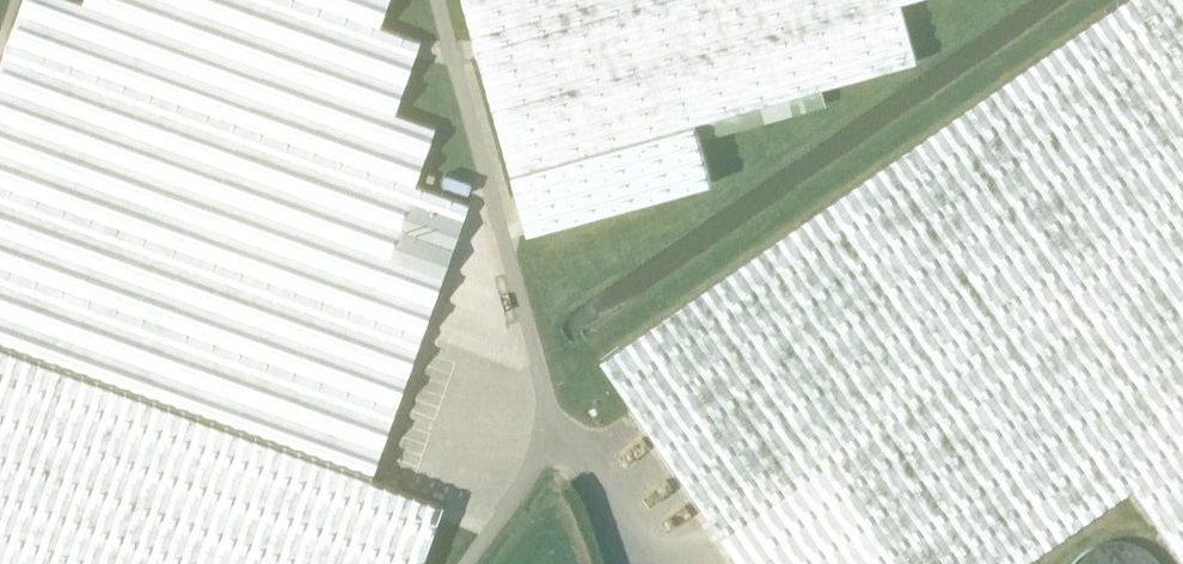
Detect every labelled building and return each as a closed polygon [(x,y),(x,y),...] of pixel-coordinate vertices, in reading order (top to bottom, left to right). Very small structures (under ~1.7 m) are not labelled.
[(0,58),(0,562),(5,563),(423,563),(444,508),(369,481),(470,205),(412,184),(433,127),(391,112),(413,52),(418,39),(375,24),(384,0),(20,0),(0,58)] [(527,243),(714,191),(697,128),(914,67),(898,7),(924,0),(459,0),(527,243)] [(601,360),(742,563),(1022,563),(1134,486),(1182,558),(1182,0),(1122,0),(601,360)] [(1150,557),(1144,552),(1134,546),(1125,543),(1115,542),(1106,542),(1094,545),(1085,549),(1076,557),(1070,563),(1155,563),(1150,557)]
